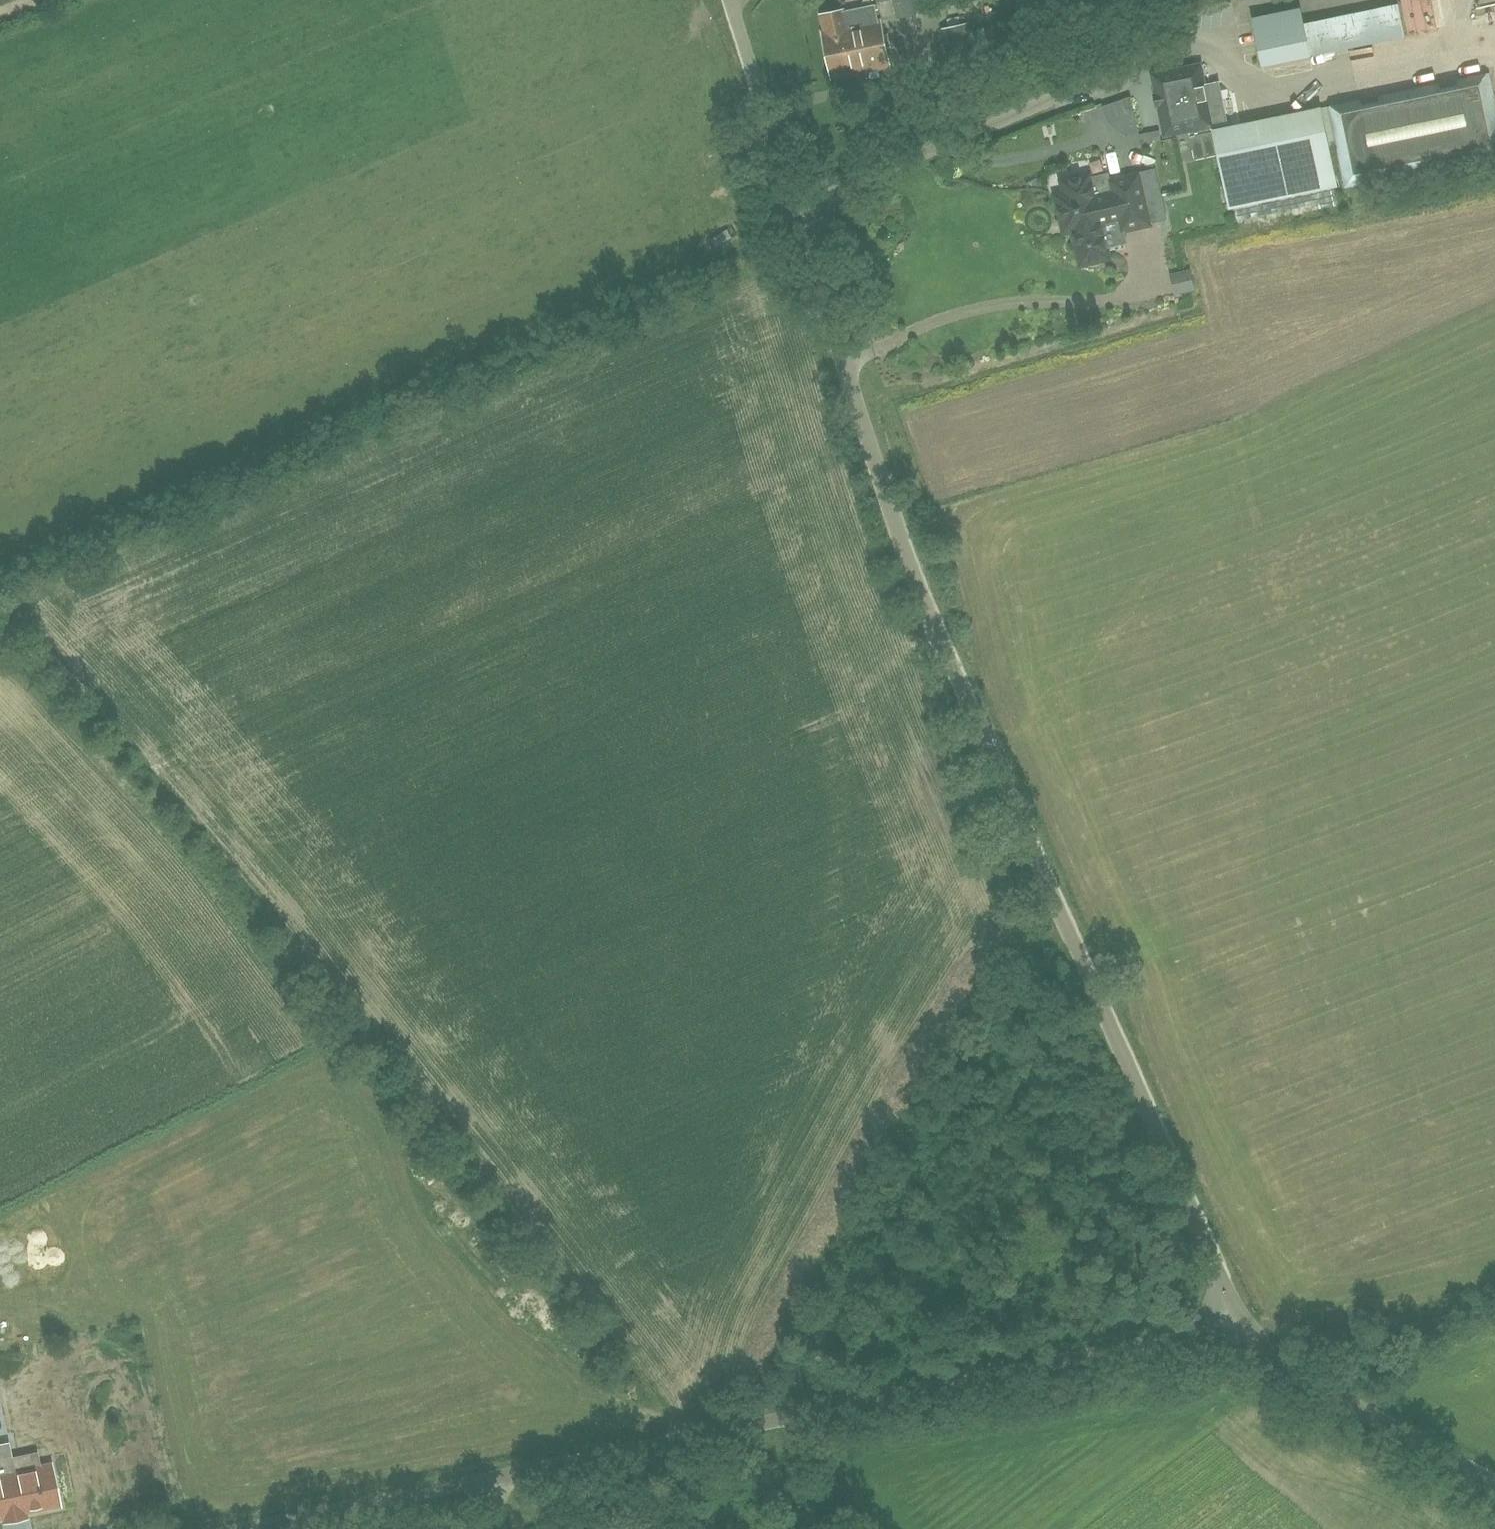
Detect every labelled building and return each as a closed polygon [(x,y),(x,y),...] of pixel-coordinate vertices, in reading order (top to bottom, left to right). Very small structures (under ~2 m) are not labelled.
[(940,9),(938,0),(893,0),(896,18),(940,9)] [(1405,38),(1397,0),(1345,0),(1252,19),(1262,68),(1405,38)] [(877,22),(875,15),(871,10),(862,12),(859,18),(861,25),(849,28),(845,10),(823,15),(827,32),(824,33),(834,78),(891,67),(882,21),(877,22)] [(948,58),(975,52),(969,23),(963,24),(960,11),(942,13),(944,29),(942,29),(948,58)] [(1212,126),(1199,66),(1152,76),(1165,136),(1212,126)] [(1346,186),(1494,155),(1494,118),(1486,75),(1330,107),(1346,186)] [(903,100),(895,102),(900,124),(908,122),(903,100)] [(1320,108),(1213,130),(1229,210),(1336,188),(1320,108)] [(1110,260),(1102,225),(1119,221),(1122,233),(1152,226),(1140,173),(1110,180),(1112,191),(1095,195),(1090,174),(1051,183),(1063,234),(1072,232),(1080,267),(1110,260)] [(0,1470),(0,1520),(19,1516),(20,1516),(19,1513),(59,1504),(50,1462),(11,1470),(10,1468),(0,1470)]
